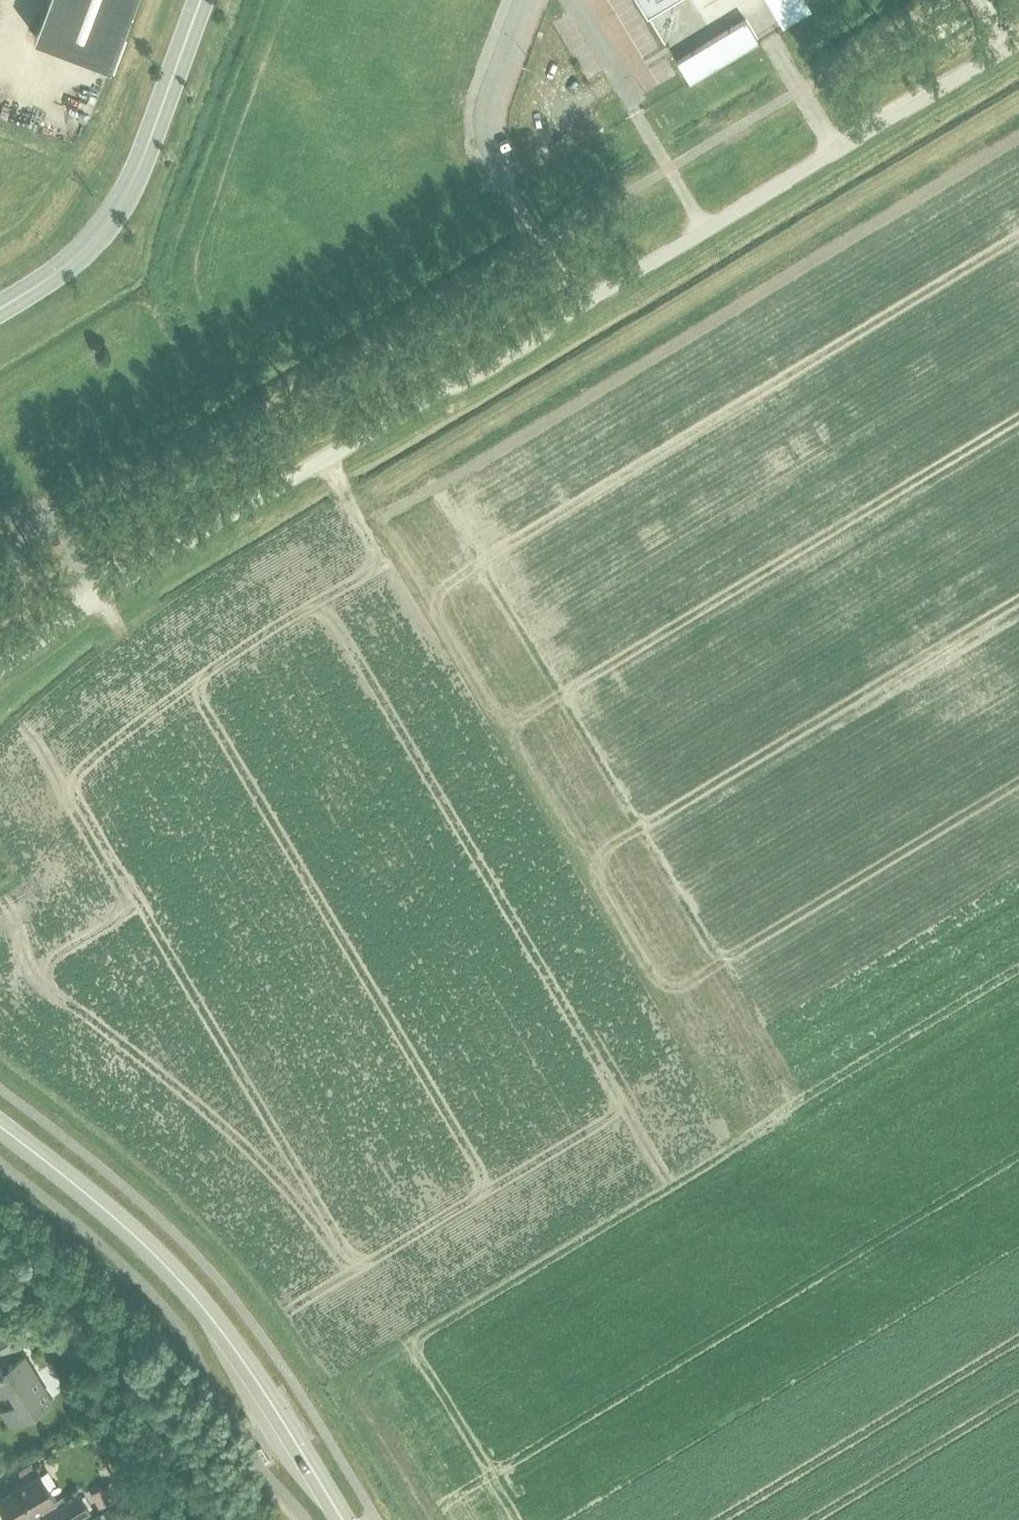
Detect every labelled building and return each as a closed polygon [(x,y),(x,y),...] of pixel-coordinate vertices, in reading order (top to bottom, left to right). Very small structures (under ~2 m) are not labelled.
[(34,34),(111,62),(134,0),(47,0),(34,34)] [(647,11),(666,0),(641,0),(647,11)] [(783,24),(811,8),(806,0),(768,0),(783,24)] [(746,19),(677,60),(690,81),(758,40),(746,19)] [(25,1337),(17,1322),(0,1332),(0,1343),(4,1350),(25,1337)] [(53,1398),(26,1353),(0,1369),(0,1387),(2,1390),(6,1388),(15,1402),(2,1410),(11,1424),(53,1398)] [(41,1508),(45,1515),(44,1516),(46,1519),(72,1519),(89,1509),(80,1494),(58,1507),(54,1500),(56,1499),(41,1473),(0,1498),(0,1504),(10,1519),(21,1519),(41,1508)] [(121,1495),(112,1481),(92,1494),(100,1508),(121,1495)] [(88,1519),(119,1519),(111,1506),(88,1519)]
